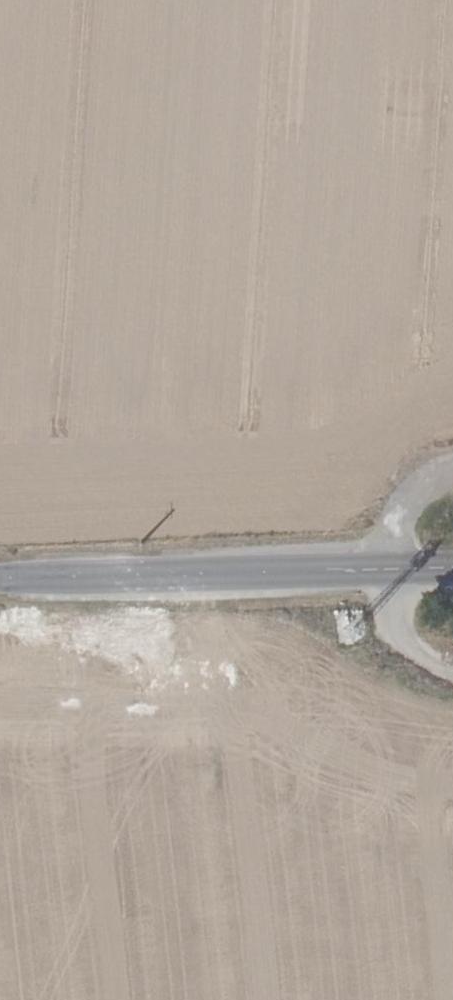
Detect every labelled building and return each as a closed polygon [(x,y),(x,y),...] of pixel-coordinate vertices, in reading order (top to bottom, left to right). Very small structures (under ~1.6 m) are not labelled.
[(337,643),(366,642),(365,609),(336,610),(337,643)]
